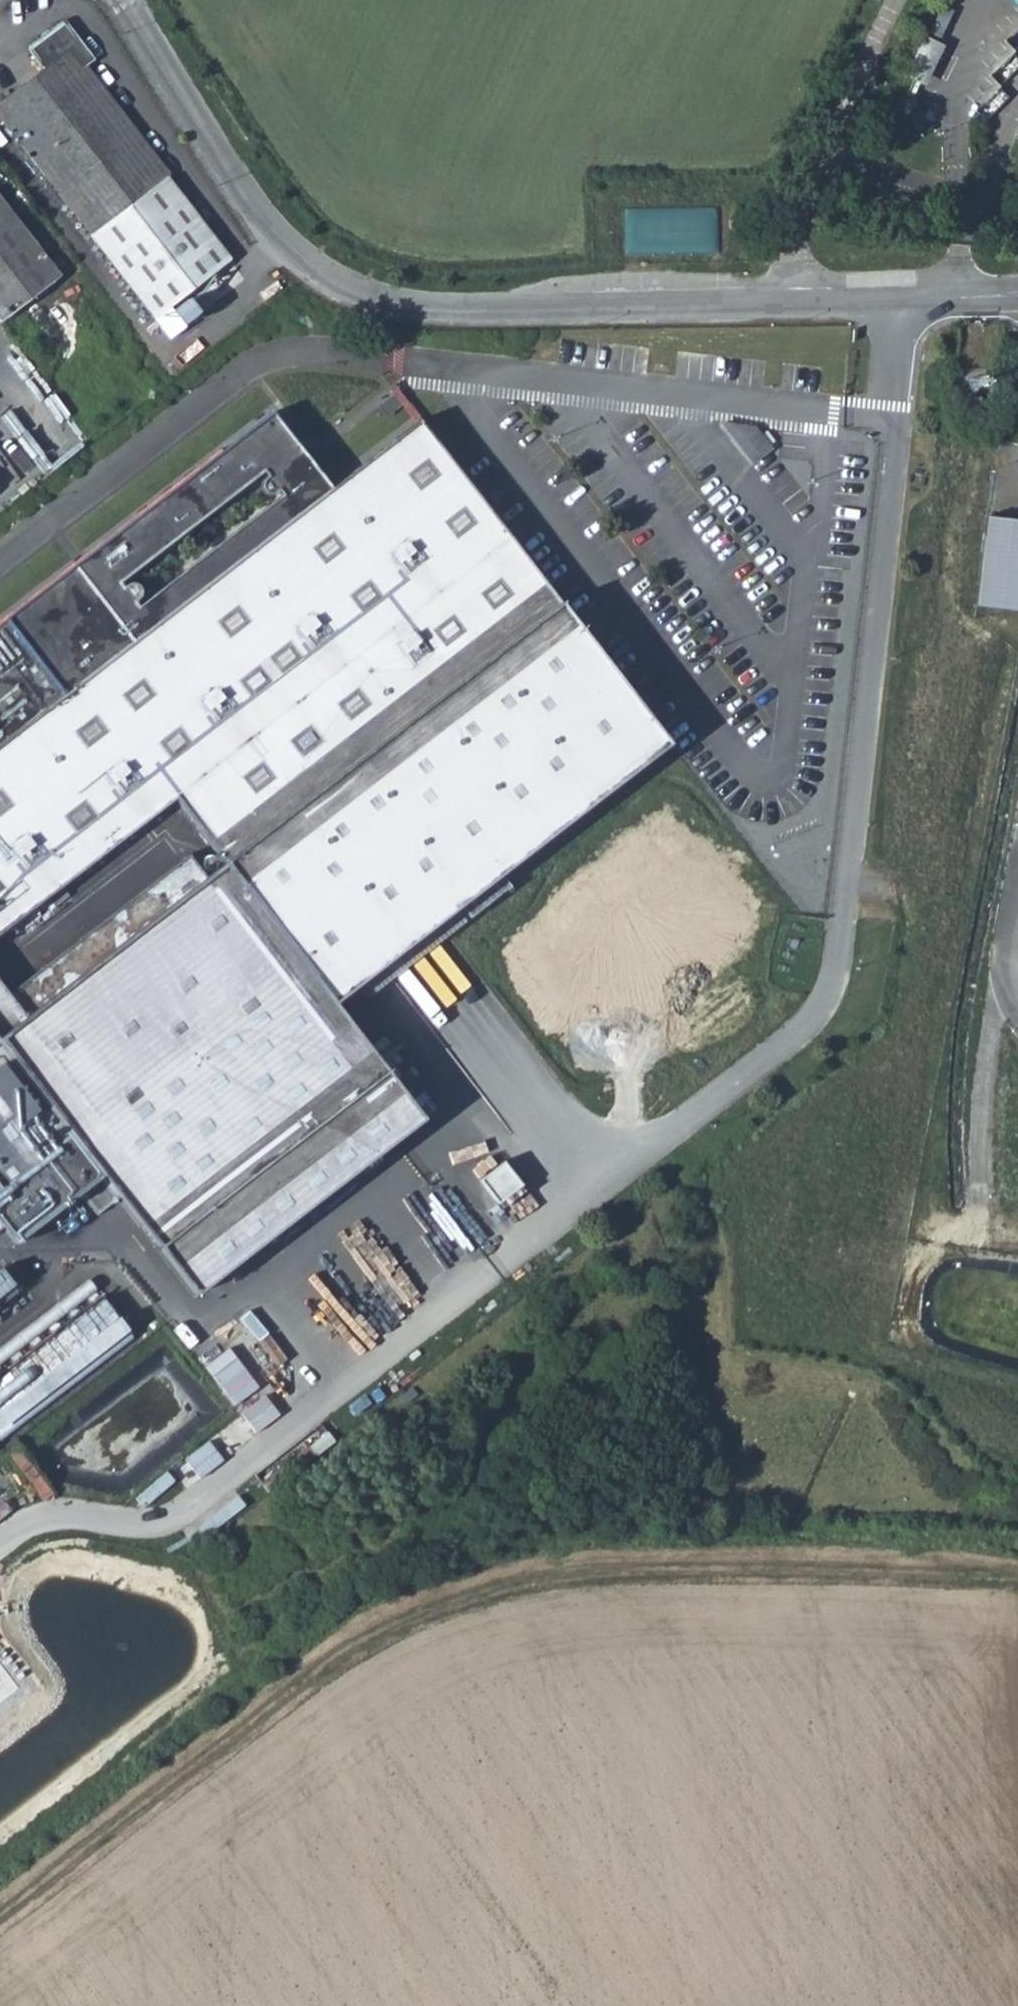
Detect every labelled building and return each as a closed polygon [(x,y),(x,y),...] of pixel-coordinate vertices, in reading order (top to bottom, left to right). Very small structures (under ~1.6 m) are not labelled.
[(150,311),(226,253),(164,172),(168,168),(87,61),(95,55),(65,16),(28,45),(43,65),(0,97),(0,113),(150,311)] [(925,46),(910,77),(926,85),(941,53),(925,46)] [(56,272),(0,199),(0,315),(56,272)] [(626,252),(717,255),(718,210),(628,207),(626,252)] [(196,1267),(428,1100),(330,978),(666,723),(415,408),(329,478),(269,403),(5,605),(7,617),(0,621),(0,1036),(196,1267)] [(763,437),(746,451),(755,463),(773,450),(763,437)] [(986,510),(970,611),(1017,619),(1017,516),(986,510)] [(10,1174),(26,1193),(43,1179),(27,1159),(10,1174)] [(9,1235),(0,1223),(0,1243),(9,1235)] [(161,1323),(111,1259),(18,1327),(0,1304),(0,1456),(161,1323)]
